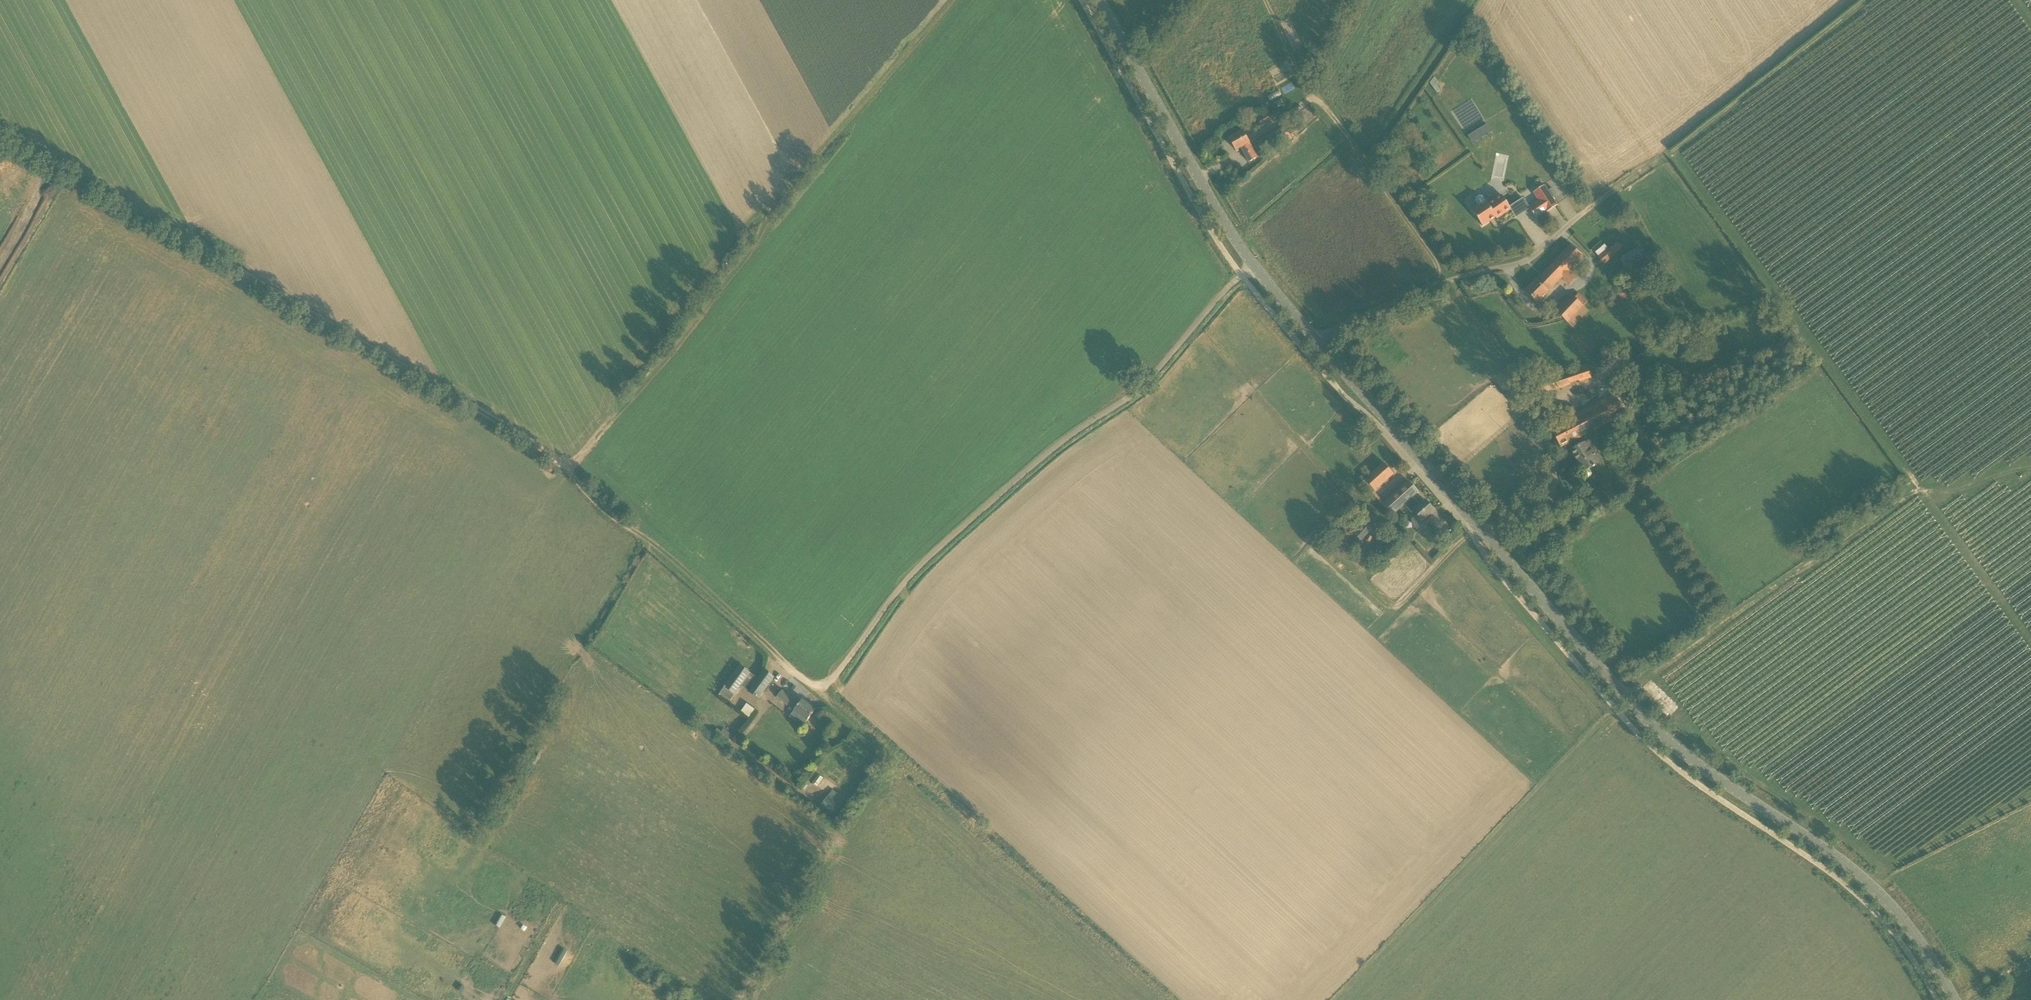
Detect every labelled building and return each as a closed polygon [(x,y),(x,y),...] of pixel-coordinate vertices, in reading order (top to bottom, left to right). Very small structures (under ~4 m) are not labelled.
[(1440,91),(1435,84),(1439,82),(1435,76),(1430,83),(1432,86),(1437,93),(1440,91)] [(1272,122),(1267,112),(1256,118),(1257,119),(1261,128),(1272,122)] [(1264,155),(1292,140),(1285,126),(1256,141),(1264,155)] [(1258,158),(1243,131),(1230,138),(1236,151),(1241,148),(1249,162),(1258,158)] [(1475,132),(1469,136),(1474,143),(1480,139),(1475,132)] [(1547,212),(1558,205),(1544,185),(1533,192),(1538,201),(1529,207),(1536,218),(1546,211),(1547,212)] [(1511,209),(1506,201),(1501,195),(1487,204),(1486,202),(1482,197),(1479,196),(1476,198),(1475,202),(1479,207),(1473,211),(1483,226),(1496,217),(1497,219),(1511,209)] [(1613,254),(1620,248),(1615,242),(1608,248),(1613,254)] [(1601,244),(1592,254),(1604,265),(1613,254),(1601,244)] [(1580,280),(1569,270),(1582,257),(1570,245),(1536,281),(1536,280),(1526,291),(1538,303),(1548,292),(1561,278),(1572,288),(1580,280)] [(1637,248),(1621,256),(1622,257),(1622,259),(1626,266),(1638,260),(1642,258),(1638,251),(1637,248)] [(1633,296),(1629,287),(1628,283),(1617,287),(1622,301),(1633,297),(1633,296)] [(1587,301),(1579,293),(1575,298),(1571,295),(1556,312),(1573,328),(1589,311),(1583,306),(1587,301)] [(1579,379),(1575,369),(1534,384),(1537,394),(1579,379)] [(1608,416),(1622,407),(1614,389),(1593,400),(1594,401),(1587,404),(1589,407),(1576,414),(1573,407),(1562,412),(1567,422),(1553,430),(1561,447),(1574,440),(1577,446),(1571,449),(1578,463),(1576,465),(1580,473),(1583,471),(1586,477),(1588,476),(1588,477),(1591,476),(1590,474),(1592,473),(1589,468),(1600,461),(1589,438),(1586,432),(1610,421),(1608,416)] [(1384,463),(1365,480),(1374,491),(1375,491),(1394,474),(1384,463)] [(1401,488),(1392,496),(1382,504),(1391,515),(1407,501),(1418,515),(1412,519),(1413,524),(1417,529),(1425,522),(1423,521),(1435,511),(1425,500),(1420,505),(1412,497),(1418,492),(1408,481),(1401,488)] [(1328,535),(1334,528),(1329,524),(1323,531),(1322,529),(1314,538),(1322,545),(1330,536),(1328,535)] [(1356,551),(1363,543),(1361,541),(1356,535),(1348,544),(1356,551)] [(759,679),(751,673),(740,665),(724,687),(735,695),(742,686),(749,691),(759,699),(769,685),(771,683),(775,677),(765,670),(759,679)] [(799,704),(782,691),(777,697),(794,711),(807,721),(816,710),(803,700),(799,704)] [(751,717),(757,709),(749,702),(742,711),(751,717)] [(724,729),(722,732),(718,728),(713,735),(726,745),(731,738),(733,735),(724,729)] [(829,795),(818,809),(832,819),(842,805),(829,795)] [(2021,959),(2024,968),(2030,966),(2030,955),(2021,959)]
